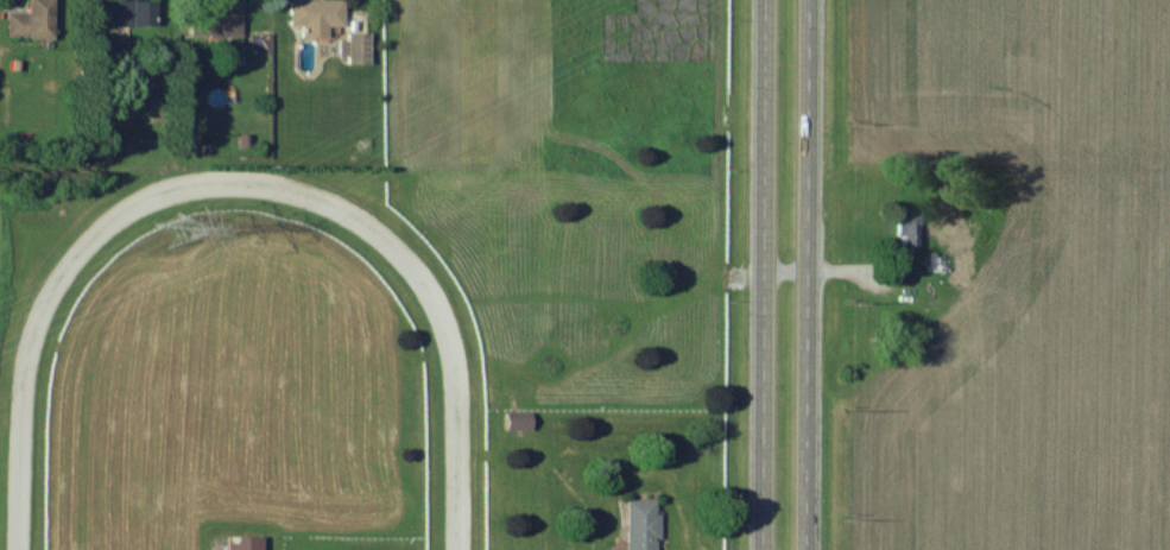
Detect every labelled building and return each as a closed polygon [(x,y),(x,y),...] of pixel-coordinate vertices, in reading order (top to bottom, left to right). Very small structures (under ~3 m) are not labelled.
[(51,0),(27,0),(27,14),(5,14),(5,38),(51,38),(51,0)] [(153,27),(153,0),(98,0),(98,27),(153,27)] [(299,27),(299,37),(326,37),(326,26),(342,26),(342,0),(287,0),(287,27),(299,27)] [(240,38),(240,1),(189,1),(189,38),(240,38)] [(367,33),(344,33),(344,65),(367,65),(367,33)] [(915,209),(895,209),(895,244),(916,244),(915,209)] [(530,413),(504,413),(504,431),(530,431),(530,413)] [(656,500),(626,500),(626,549),(656,549),(656,500)] [(260,537),(224,538),(224,549),(261,549),(260,537)]
